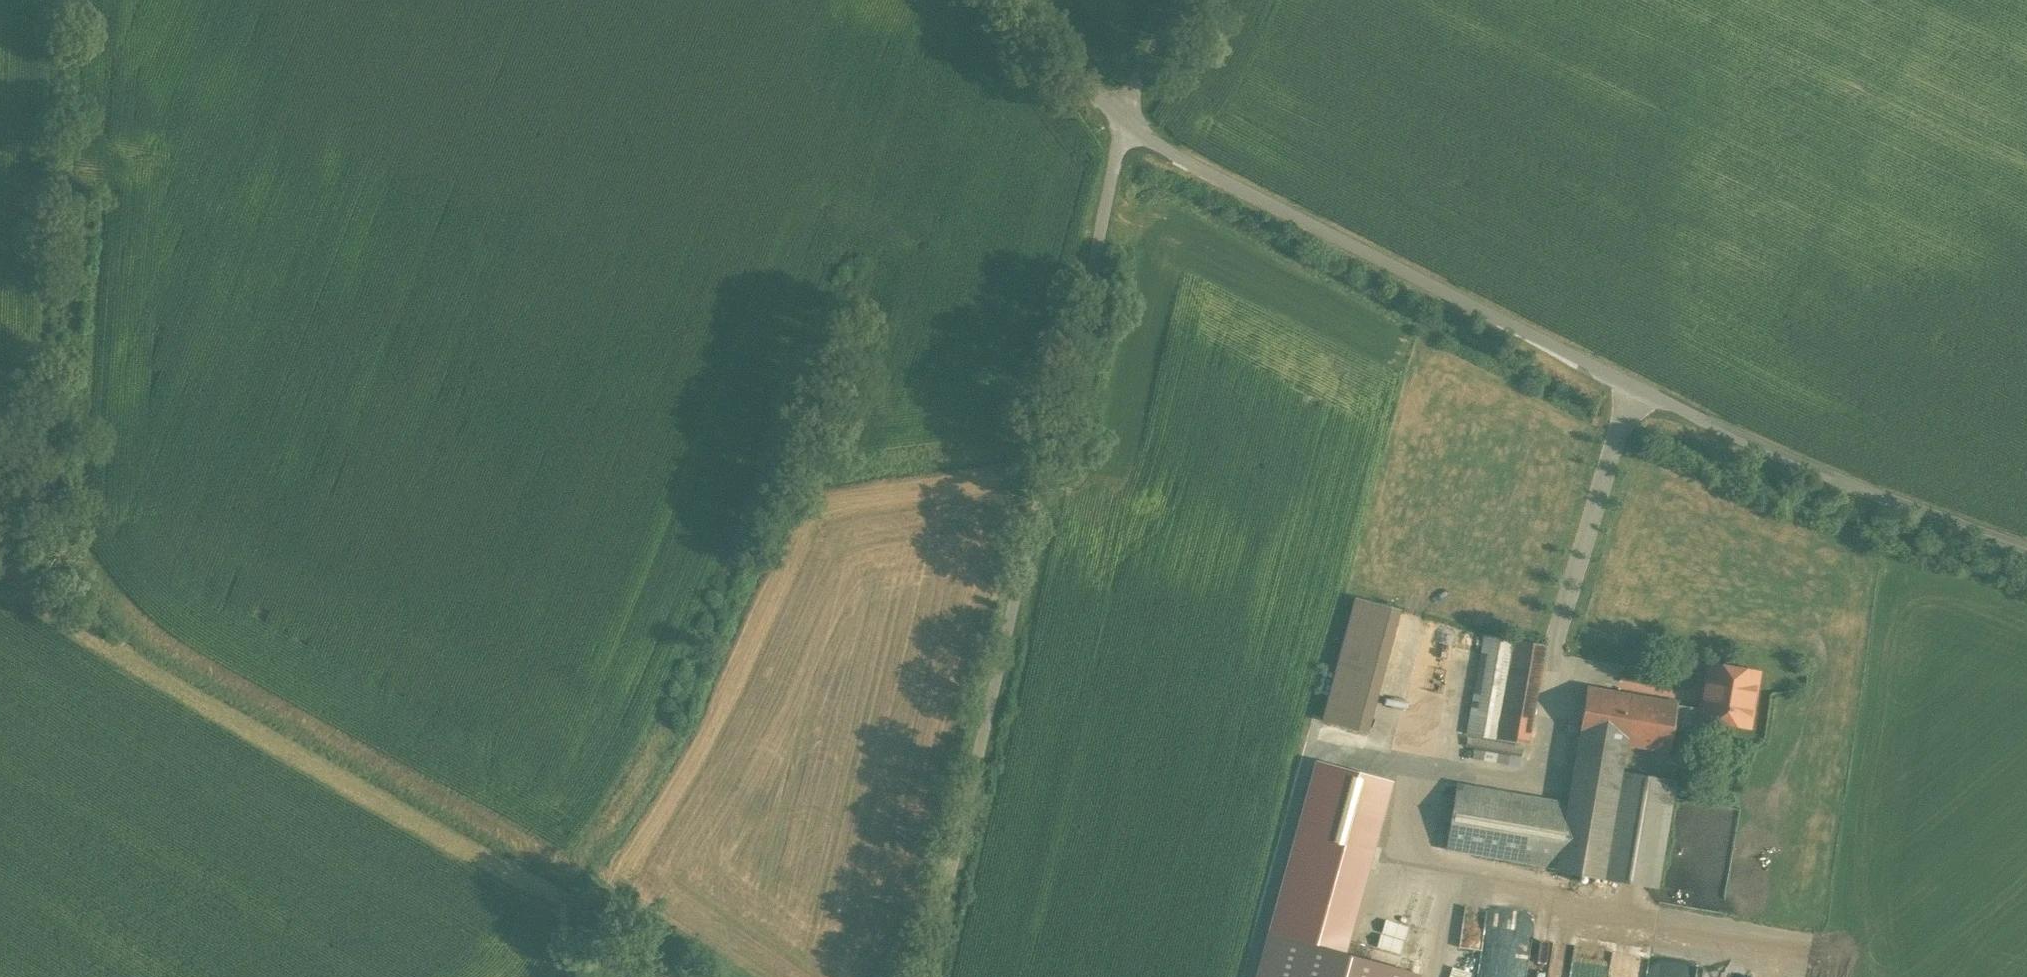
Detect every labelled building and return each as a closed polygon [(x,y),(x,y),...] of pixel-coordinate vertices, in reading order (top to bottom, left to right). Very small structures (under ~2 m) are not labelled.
[(20,538),(10,531),(4,540),(14,547),(20,538)] [(1399,611),(1354,599),(1322,719),(1367,732),(1399,611)] [(1543,644),(1484,634),(1466,733),(1481,736),(1482,736),(1512,741),(1526,743),(1543,644)] [(1704,709),(1676,704),(1671,728),(1707,734),(1710,720),(1747,727),(1756,673),(1708,664),(1704,685),(1708,686),(1704,709)] [(1676,703),(1587,688),(1579,735),(1623,743),(1667,751),(1671,728),(1676,704),(1676,703)] [(1512,741),(1482,736),(1476,771),(1506,777),(1512,741)] [(1673,782),(1618,773),(1623,743),(1580,736),(1568,805),(1558,866),(1557,870),(1656,887),(1673,782)] [(1568,805),(1457,786),(1446,847),(1558,866),(1568,805)] [(1266,937),(1255,976),(1409,976),(1266,937)]
